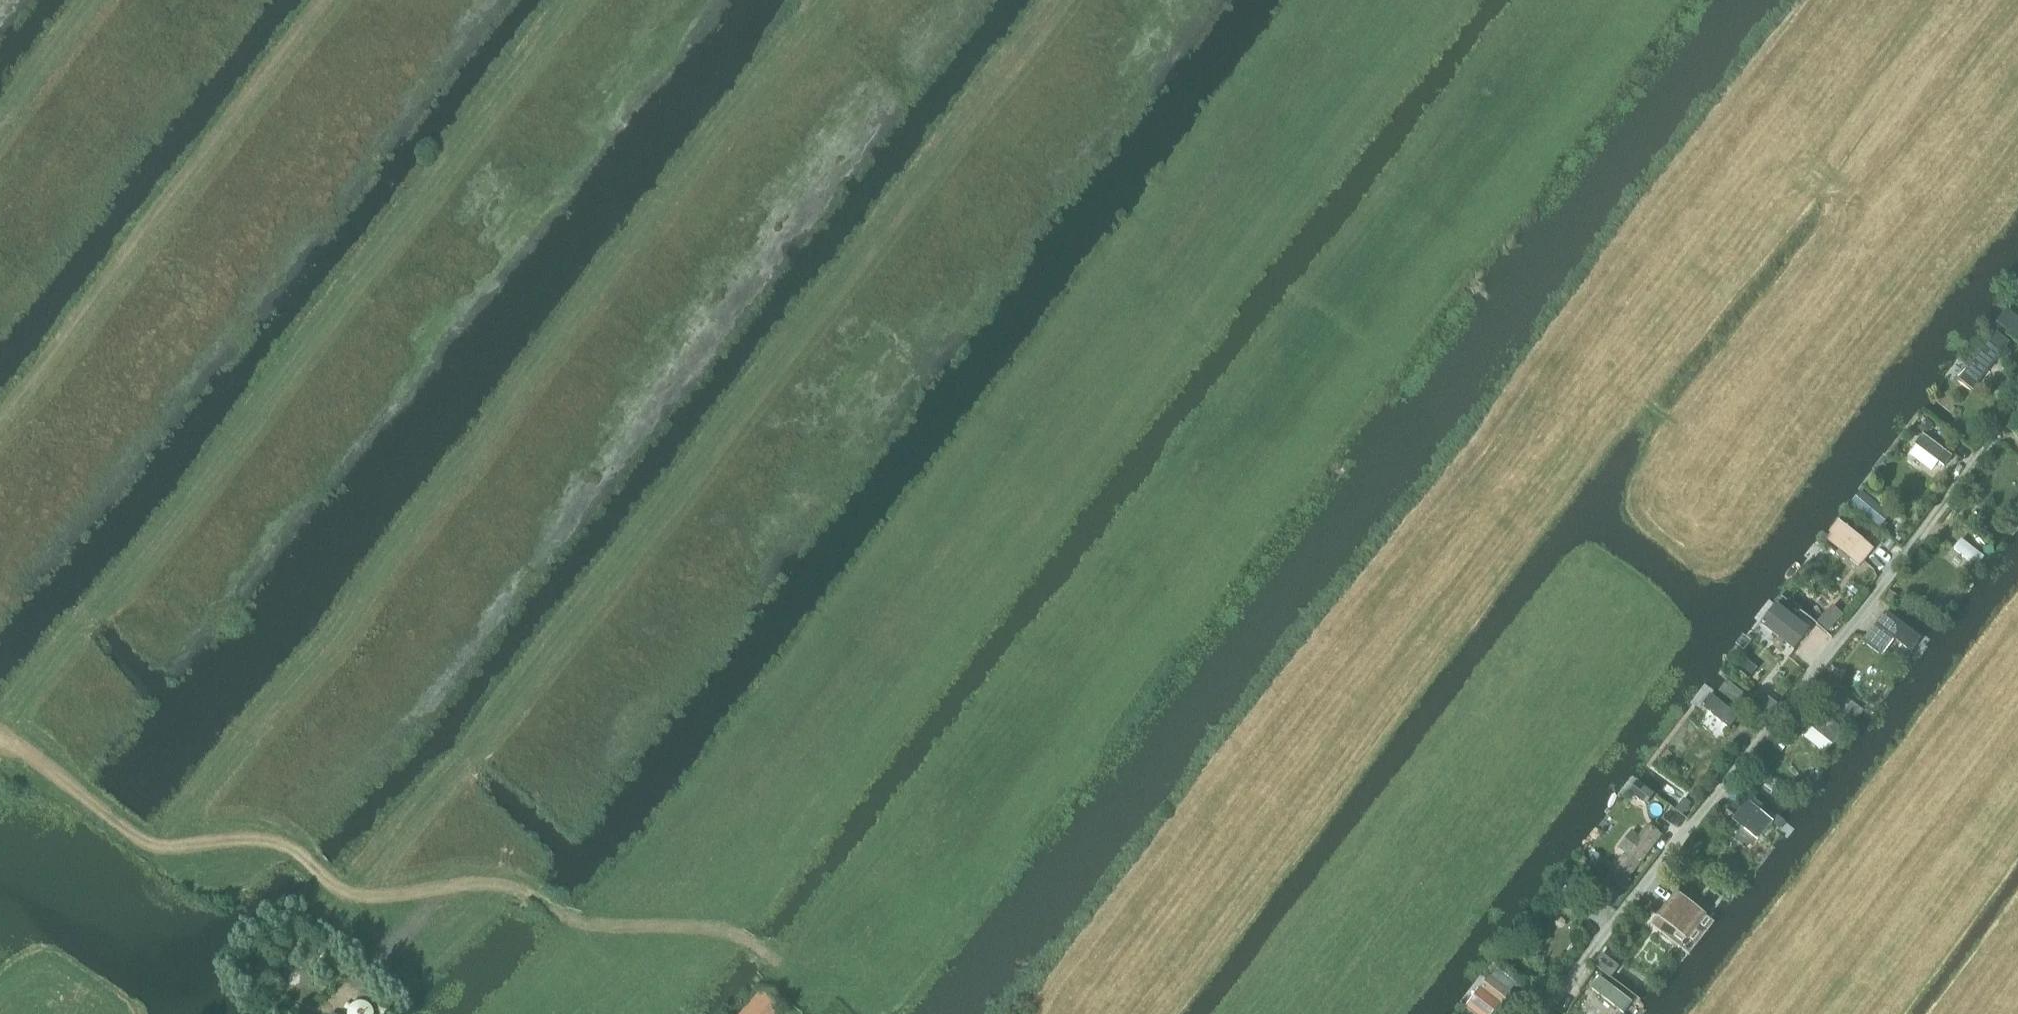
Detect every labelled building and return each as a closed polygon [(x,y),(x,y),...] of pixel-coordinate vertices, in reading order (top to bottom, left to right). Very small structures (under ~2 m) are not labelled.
[(1964,380),(1979,392),(2017,345),(2002,333),(1964,380)] [(1910,462),(1935,483),(1948,467),(1923,447),(1910,462)] [(1837,545),(1863,569),(1878,553),(1852,529),(1837,545)] [(1987,575),(1996,563),(1965,542),(1957,555),(1987,575)] [(1796,603),(1818,623),(1827,614),(1804,594),(1796,603)] [(1887,616),(1865,644),(1881,657),(1895,639),(1911,651),(1911,650),(1914,650),(1919,643),(1918,641),(1919,640),(1887,616)] [(1701,713),(1727,737),(1742,720),(1715,697),(1701,713)] [(1841,751),(1856,731),(1840,720),(1828,710),(1814,730),(1841,751)] [(1764,837),(1773,823),(1752,809),(1742,823),(1764,837)] [(1606,875),(1625,890),(1668,836),(1649,821),(1606,875)] [(1706,924),(1713,912),(1690,898),(1682,910),(1706,924)] [(1505,1013),(1521,1013),(1528,1006),(1492,980),(1480,996),(1505,1013)] [(1605,980),(1594,994),(1622,1013),(1636,1013),(1642,1006),(1605,980)] [(736,1013),(772,1013),(781,1004),(762,986),(736,1013)]
